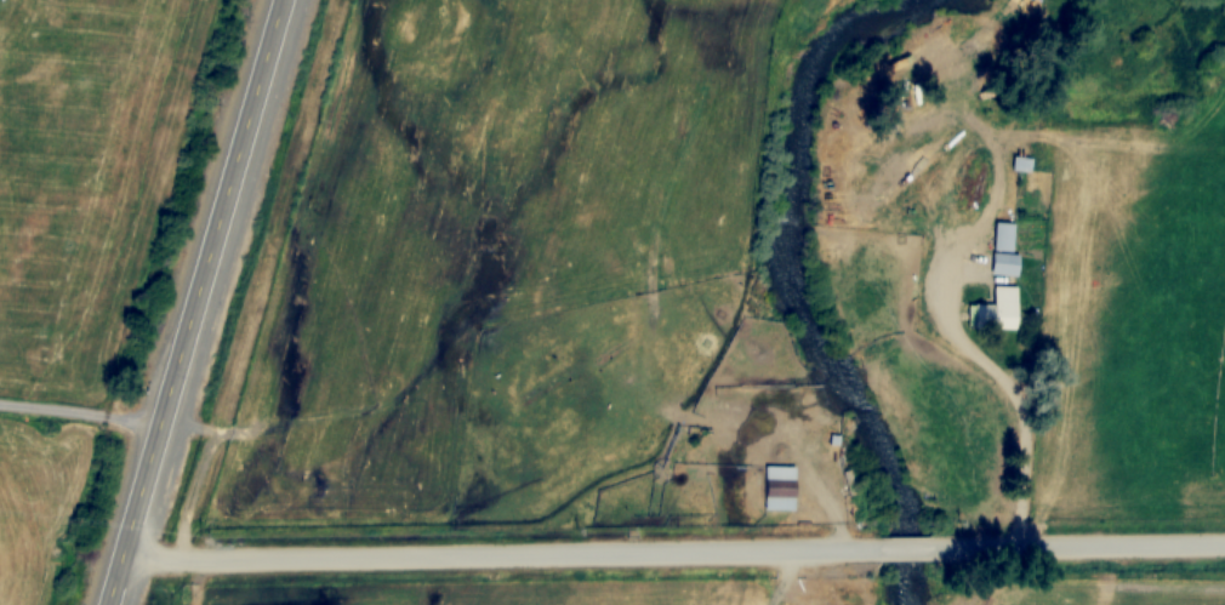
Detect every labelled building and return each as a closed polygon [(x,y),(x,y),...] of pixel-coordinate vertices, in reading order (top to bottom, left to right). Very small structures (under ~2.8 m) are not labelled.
[(1034,157),(1017,157),(1017,170),(1034,171),(1034,157)] [(1023,253),(1016,253),(1018,222),(998,221),(996,275),(1022,275),(1023,253)] [(1021,328),(1021,285),(996,285),(996,304),(970,304),(970,328),(1021,328)] [(799,510),(799,466),(768,466),(768,510),(799,510)]
